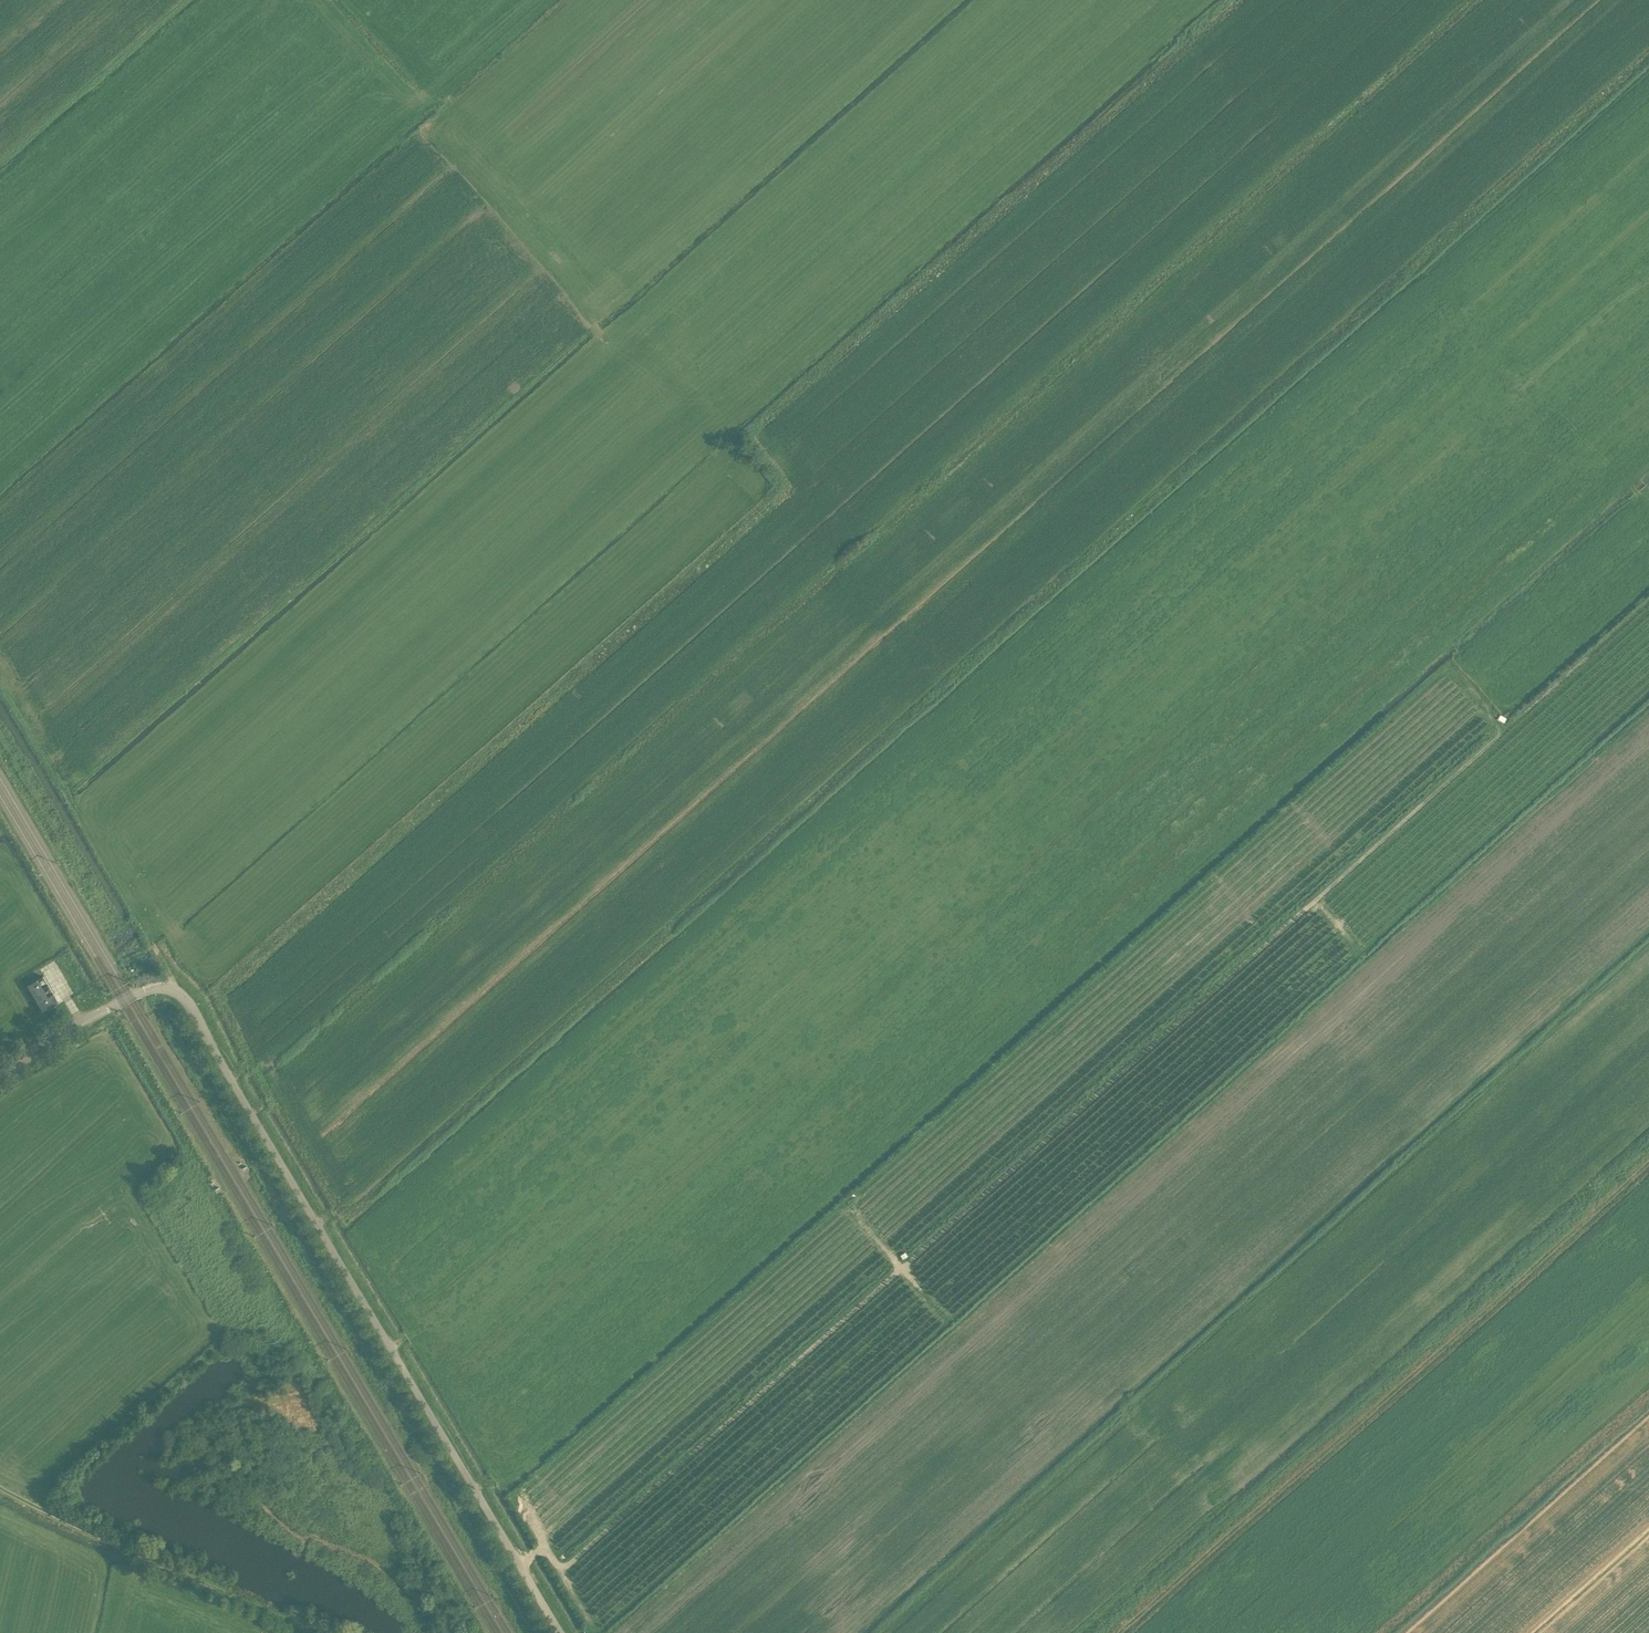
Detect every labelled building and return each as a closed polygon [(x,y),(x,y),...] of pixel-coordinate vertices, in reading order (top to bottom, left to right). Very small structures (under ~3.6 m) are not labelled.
[(39,980),(29,986),(45,1012),(61,1003),(55,993),(49,996),(39,980)]
